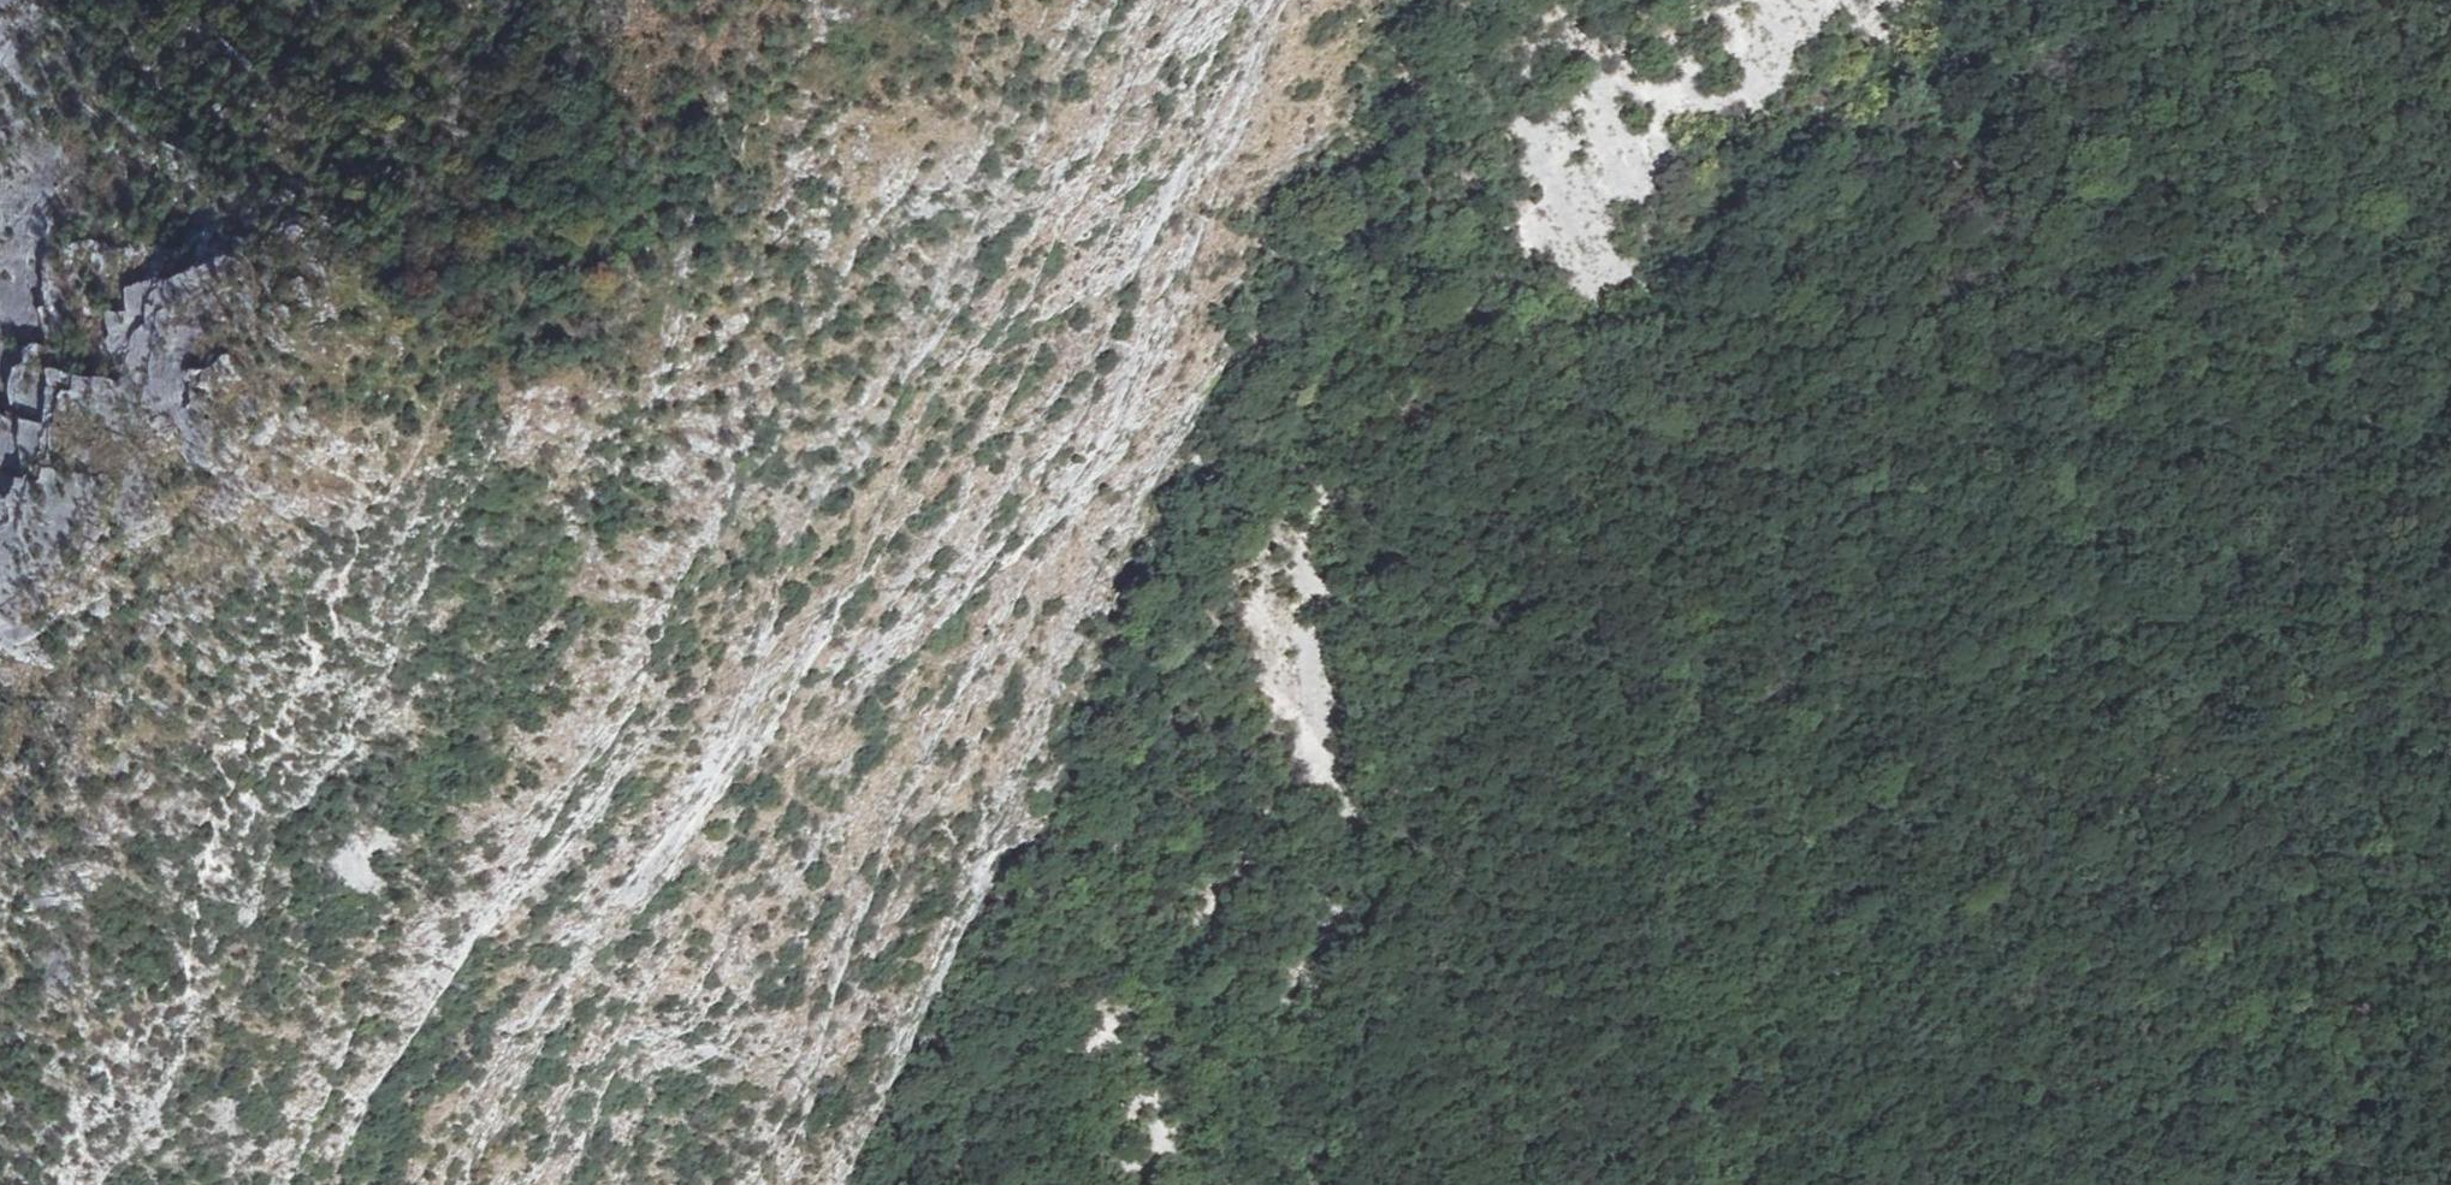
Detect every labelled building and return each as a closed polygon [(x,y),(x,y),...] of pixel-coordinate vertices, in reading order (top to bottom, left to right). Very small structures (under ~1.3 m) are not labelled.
[(115,322),(147,322),(148,285),(122,284),(122,311),(116,311),(115,322)] [(41,420),(0,416),(0,461),(37,465),(41,420)]
